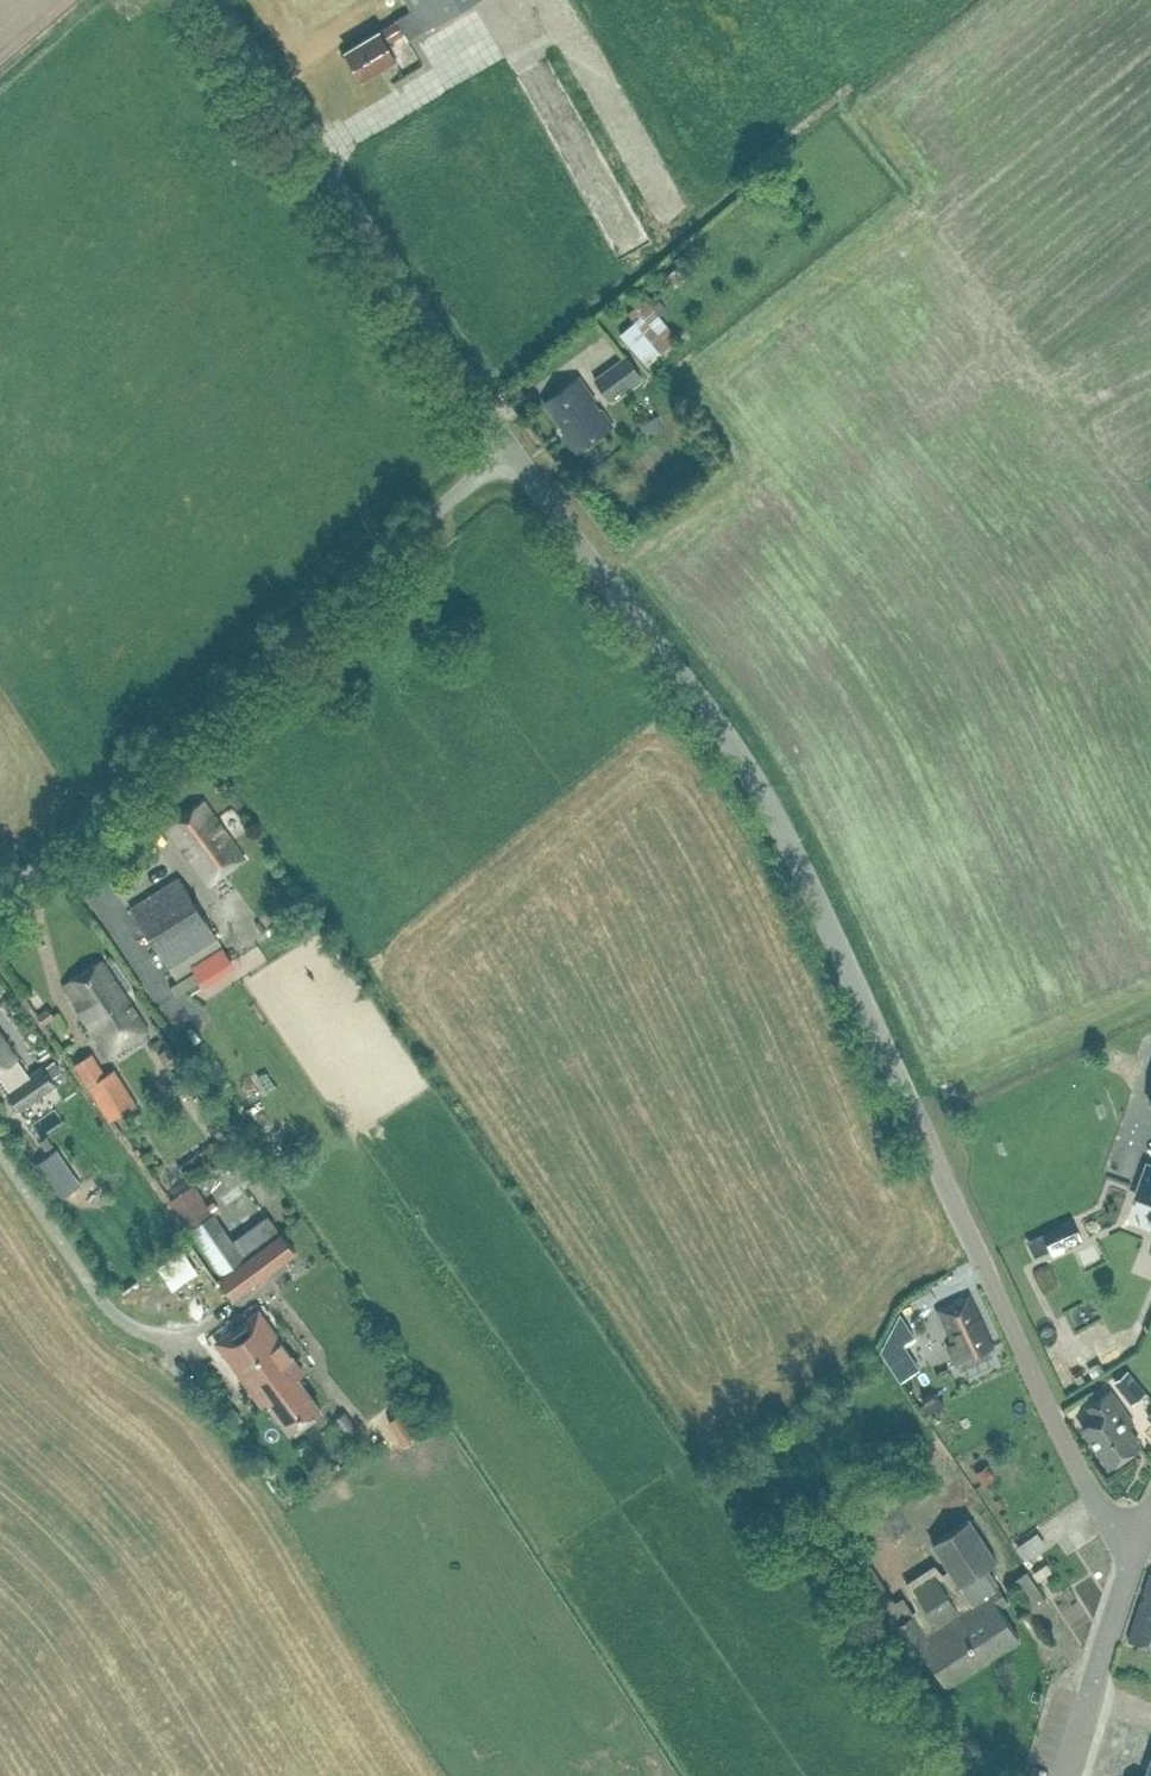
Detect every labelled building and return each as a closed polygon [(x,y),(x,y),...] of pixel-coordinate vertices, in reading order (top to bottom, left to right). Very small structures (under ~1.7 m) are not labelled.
[(412,8),(395,18),(397,20),(379,30),(378,29),(346,49),(363,77),(395,57),(386,41),(403,31),(406,37),(470,0),(408,0),(412,8)] [(532,18),(546,11),(541,0),(523,0),(532,18)] [(572,140),(588,133),(571,91),(555,98),(572,140)] [(674,285),(693,270),(684,259),(672,268),(665,274),(674,285)] [(674,333),(658,314),(666,307),(658,298),(651,305),(644,297),(628,311),(636,320),(656,347),(674,333)] [(661,353),(656,347),(636,320),(620,332),(647,364),(661,353)] [(641,374),(626,353),(594,376),(608,398),(641,374)] [(614,424),(579,375),(544,400),(567,431),(563,434),(576,451),(614,424)] [(168,826),(209,883),(245,857),(204,800),(168,826)] [(168,966),(173,974),(177,980),(169,985),(176,994),(200,978),(204,984),(235,964),(226,951),(217,936),(179,876),(130,906),(168,966)] [(64,984),(110,1054),(148,1028),(102,959),(64,984)] [(0,1031),(0,1066),(17,1055),(0,1031)] [(74,1062),(88,1084),(110,1119),(137,1103),(113,1067),(104,1073),(91,1051),(74,1062)] [(21,1109),(56,1084),(42,1065),(7,1089),(21,1109)] [(55,1148),(32,1164),(56,1199),(80,1183),(55,1148)] [(213,1175),(229,1187),(241,1172),(225,1159),(213,1175)] [(1134,1195),(1150,1200),(1150,1164),(1146,1162),(1134,1195)] [(193,1181),(167,1198),(190,1229),(221,1275),(245,1255),(197,1187),(193,1181)] [(1071,1216),(1041,1230),(1049,1248),(1079,1234),(1071,1216)] [(221,1275),(217,1278),(233,1298),(295,1250),(281,1230),(245,1255),(221,1275)] [(183,1247),(155,1265),(171,1289),(199,1270),(183,1247)] [(1058,1250),(1044,1255),(1053,1277),(1066,1272),(1058,1250)] [(937,1307),(944,1320),(954,1341),(948,1344),(956,1362),(992,1345),(967,1293),(937,1307)] [(258,1309),(216,1340),(261,1401),(266,1398),(290,1430),(320,1408),(296,1376),(303,1371),(258,1309)] [(1145,1391),(1128,1368),(1113,1379),(1131,1402),(1145,1391)] [(1092,1438),(1109,1463),(1138,1442),(1126,1425),(1133,1421),(1127,1413),(1110,1388),(1087,1404),(1095,1416),(1082,1425),(1092,1438)] [(1037,1544),(1059,1530),(1050,1517),(1029,1530),(1037,1544)] [(932,1519),(899,1543),(916,1565),(949,1543),(932,1519)] [(949,1543),(918,1565),(933,1588),(964,1567),(949,1543)] [(1024,1563),(1040,1590),(1053,1583),(1036,1555),(1024,1563)] [(1150,1646),(1150,1570),(1143,1592),(1146,1593),(1144,1599),(1141,1598),(1128,1638),(1150,1646)] [(981,1588),(943,1609),(962,1641),(999,1618),(981,1588)] [(999,1618),(962,1641),(978,1664),(1015,1642),(999,1618)]
